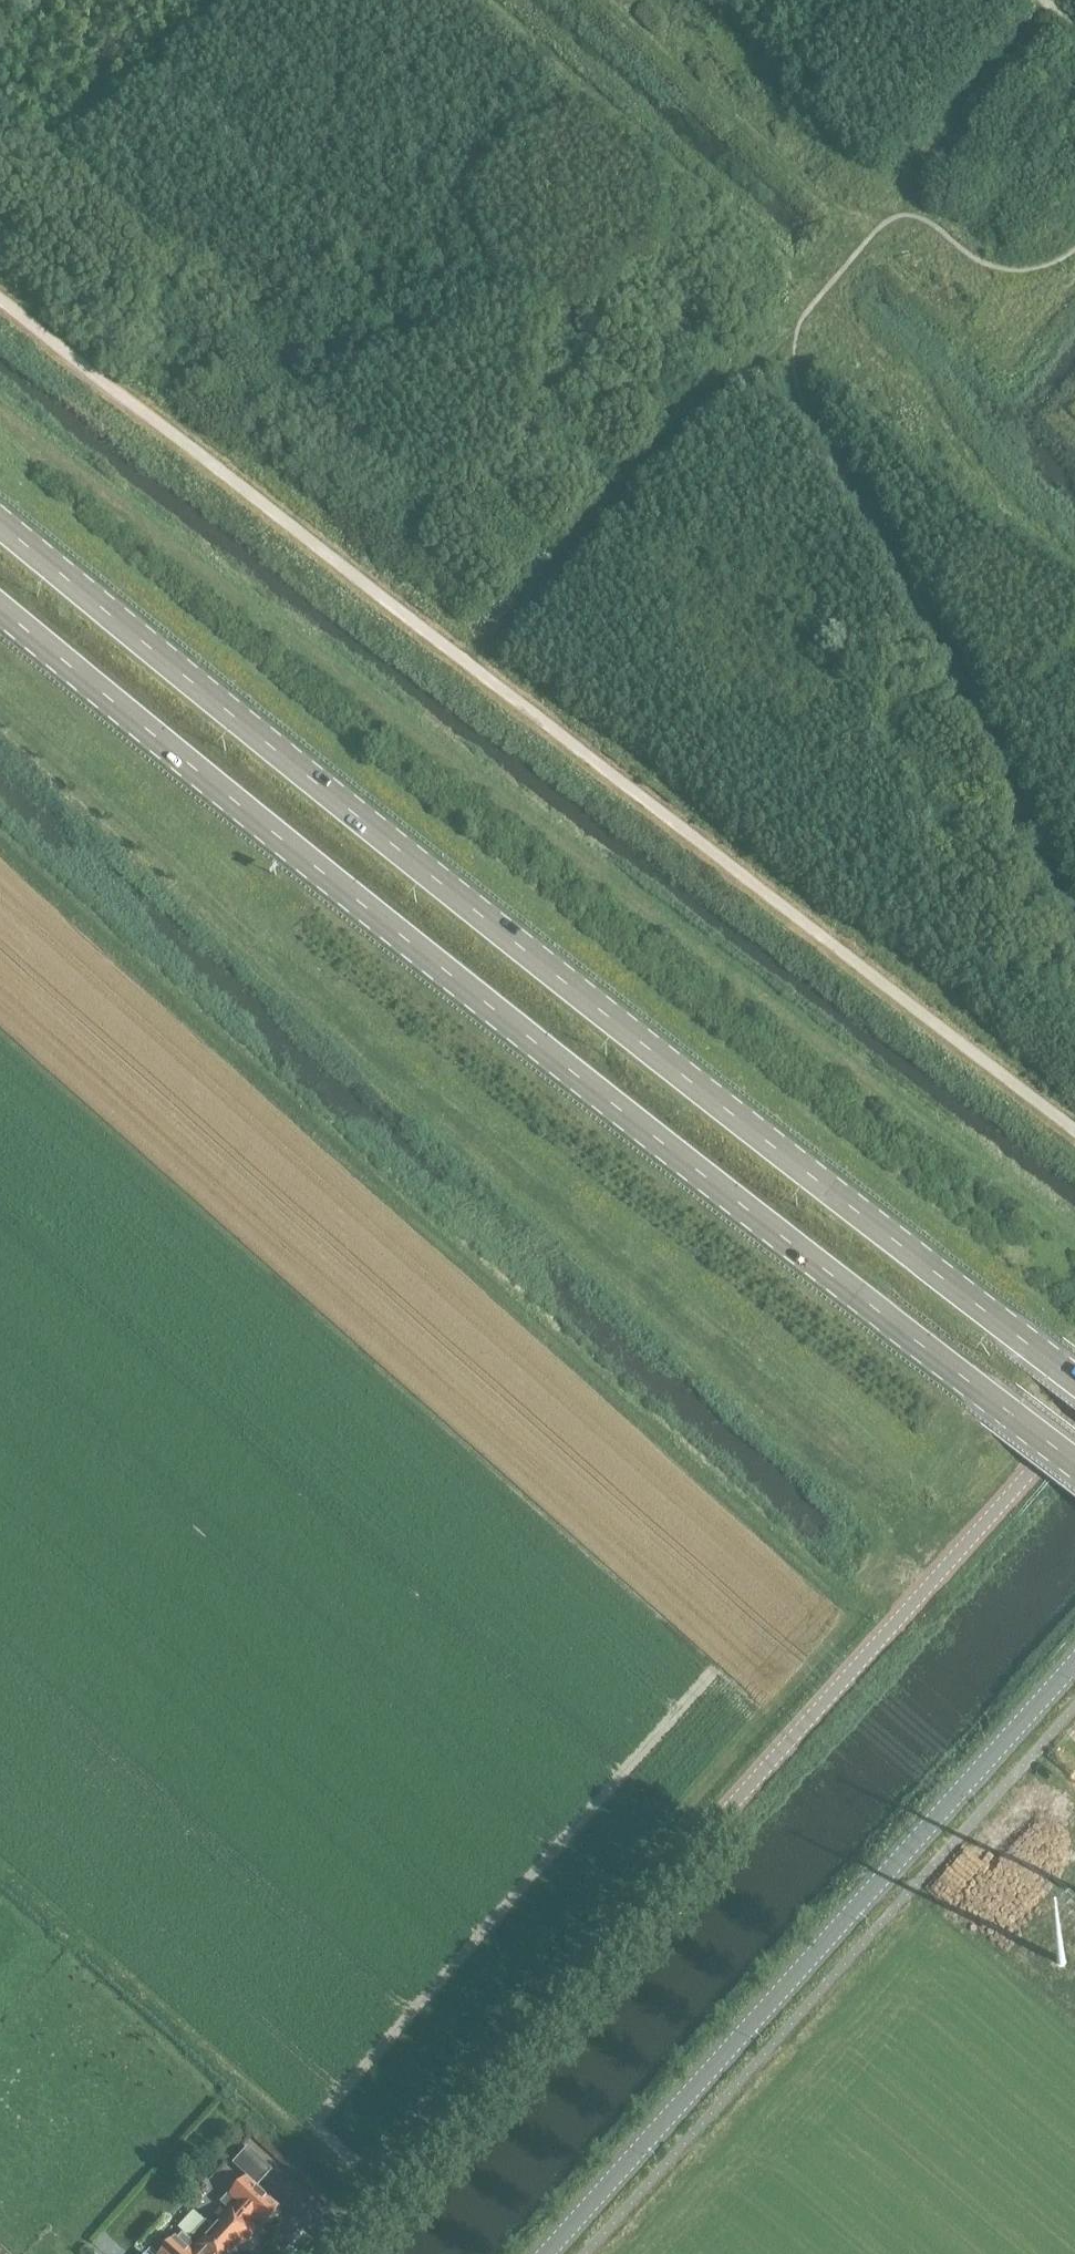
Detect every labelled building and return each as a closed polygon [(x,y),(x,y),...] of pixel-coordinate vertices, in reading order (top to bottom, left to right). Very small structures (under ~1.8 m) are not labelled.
[(255,2137),(250,2145),(268,2156),(273,2148),(255,2137)] [(232,2211),(217,2229),(241,2251),(258,2232),(253,2224),(262,2228),(280,2207),(257,2188),(272,2169),(248,2148),(232,2165),(246,2179),(222,2203),(232,2211)] [(240,2251),(207,2221),(190,2240),(184,2234),(178,2240),(176,2238),(162,2253),(238,2253),(240,2251)]
